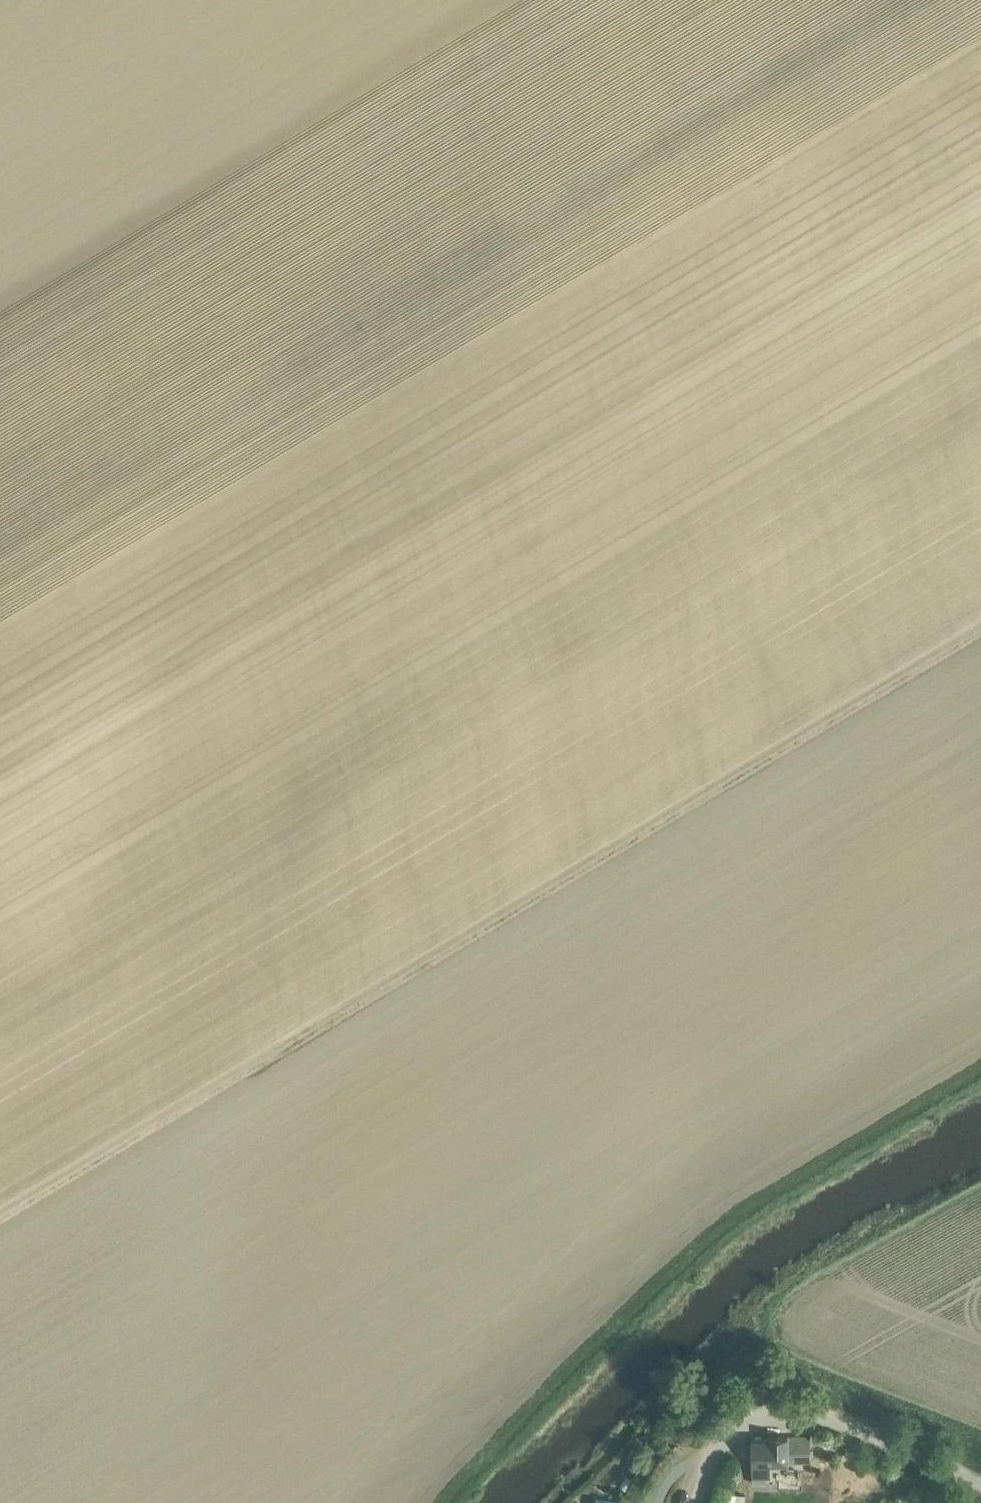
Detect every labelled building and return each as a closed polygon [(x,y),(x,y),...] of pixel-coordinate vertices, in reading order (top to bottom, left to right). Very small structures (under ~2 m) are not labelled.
[(752,1439),(752,1482),(766,1482),(766,1474),(770,1474),(770,1461),(789,1461),(789,1460),(811,1460),(811,1436),(788,1436),(788,1435),(769,1436),(769,1439),(752,1439)] [(636,1454),(629,1467),(638,1471),(644,1458),(636,1454)] [(885,1460),(875,1462),(877,1470),(886,1468),(885,1460)] [(631,1480),(623,1497),(629,1500),(637,1483),(631,1480)] [(725,1502),(746,1502),(746,1495),(726,1493),(725,1502)]
